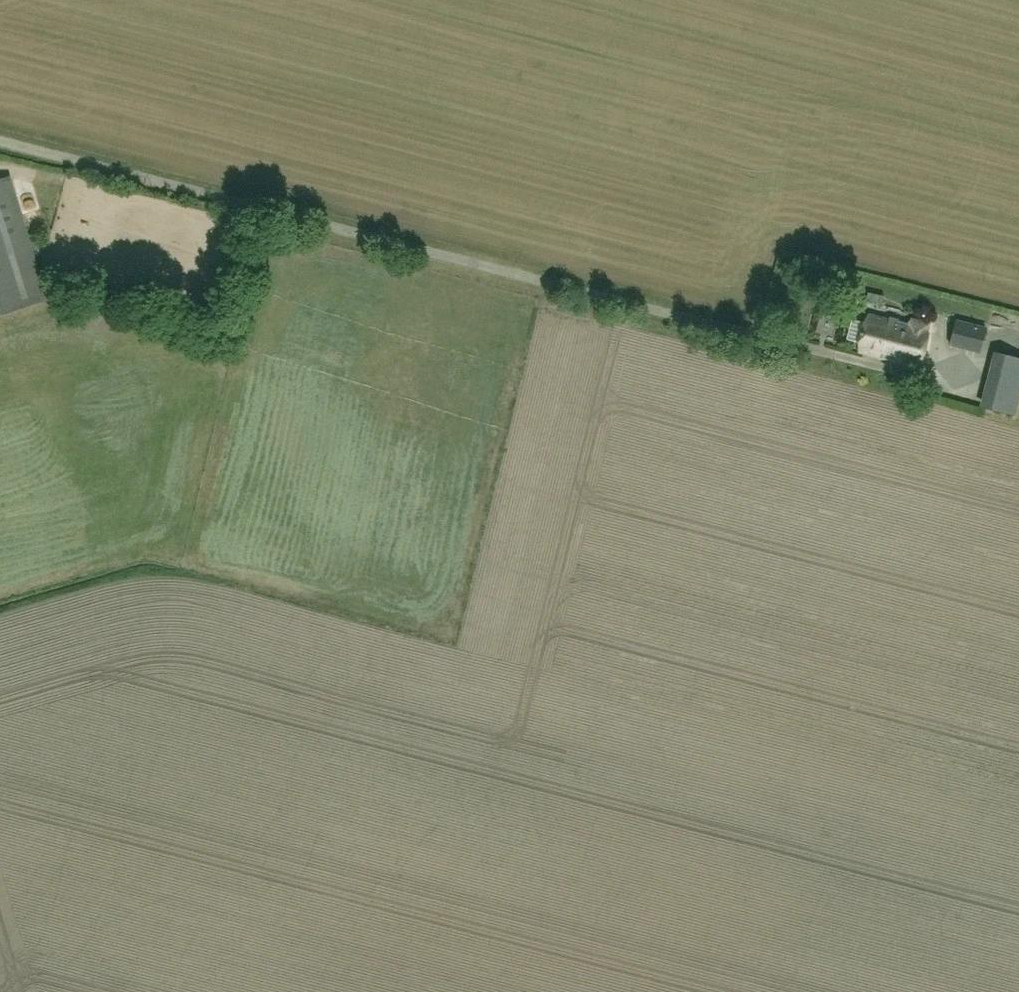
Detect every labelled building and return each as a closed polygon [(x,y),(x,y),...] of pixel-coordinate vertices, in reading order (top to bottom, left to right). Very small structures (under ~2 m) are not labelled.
[(10,177),(0,180),(0,313),(46,299),(10,177)] [(921,361),(928,335),(926,335),(929,324),(912,320),(910,325),(871,315),(868,325),(854,321),(850,338),(864,341),(861,351),(903,362),(905,357),(921,361)] [(986,328),(957,321),(951,344),(980,351),(986,328)] [(991,387),(986,406),(1013,413),(1018,394),(991,387)]
